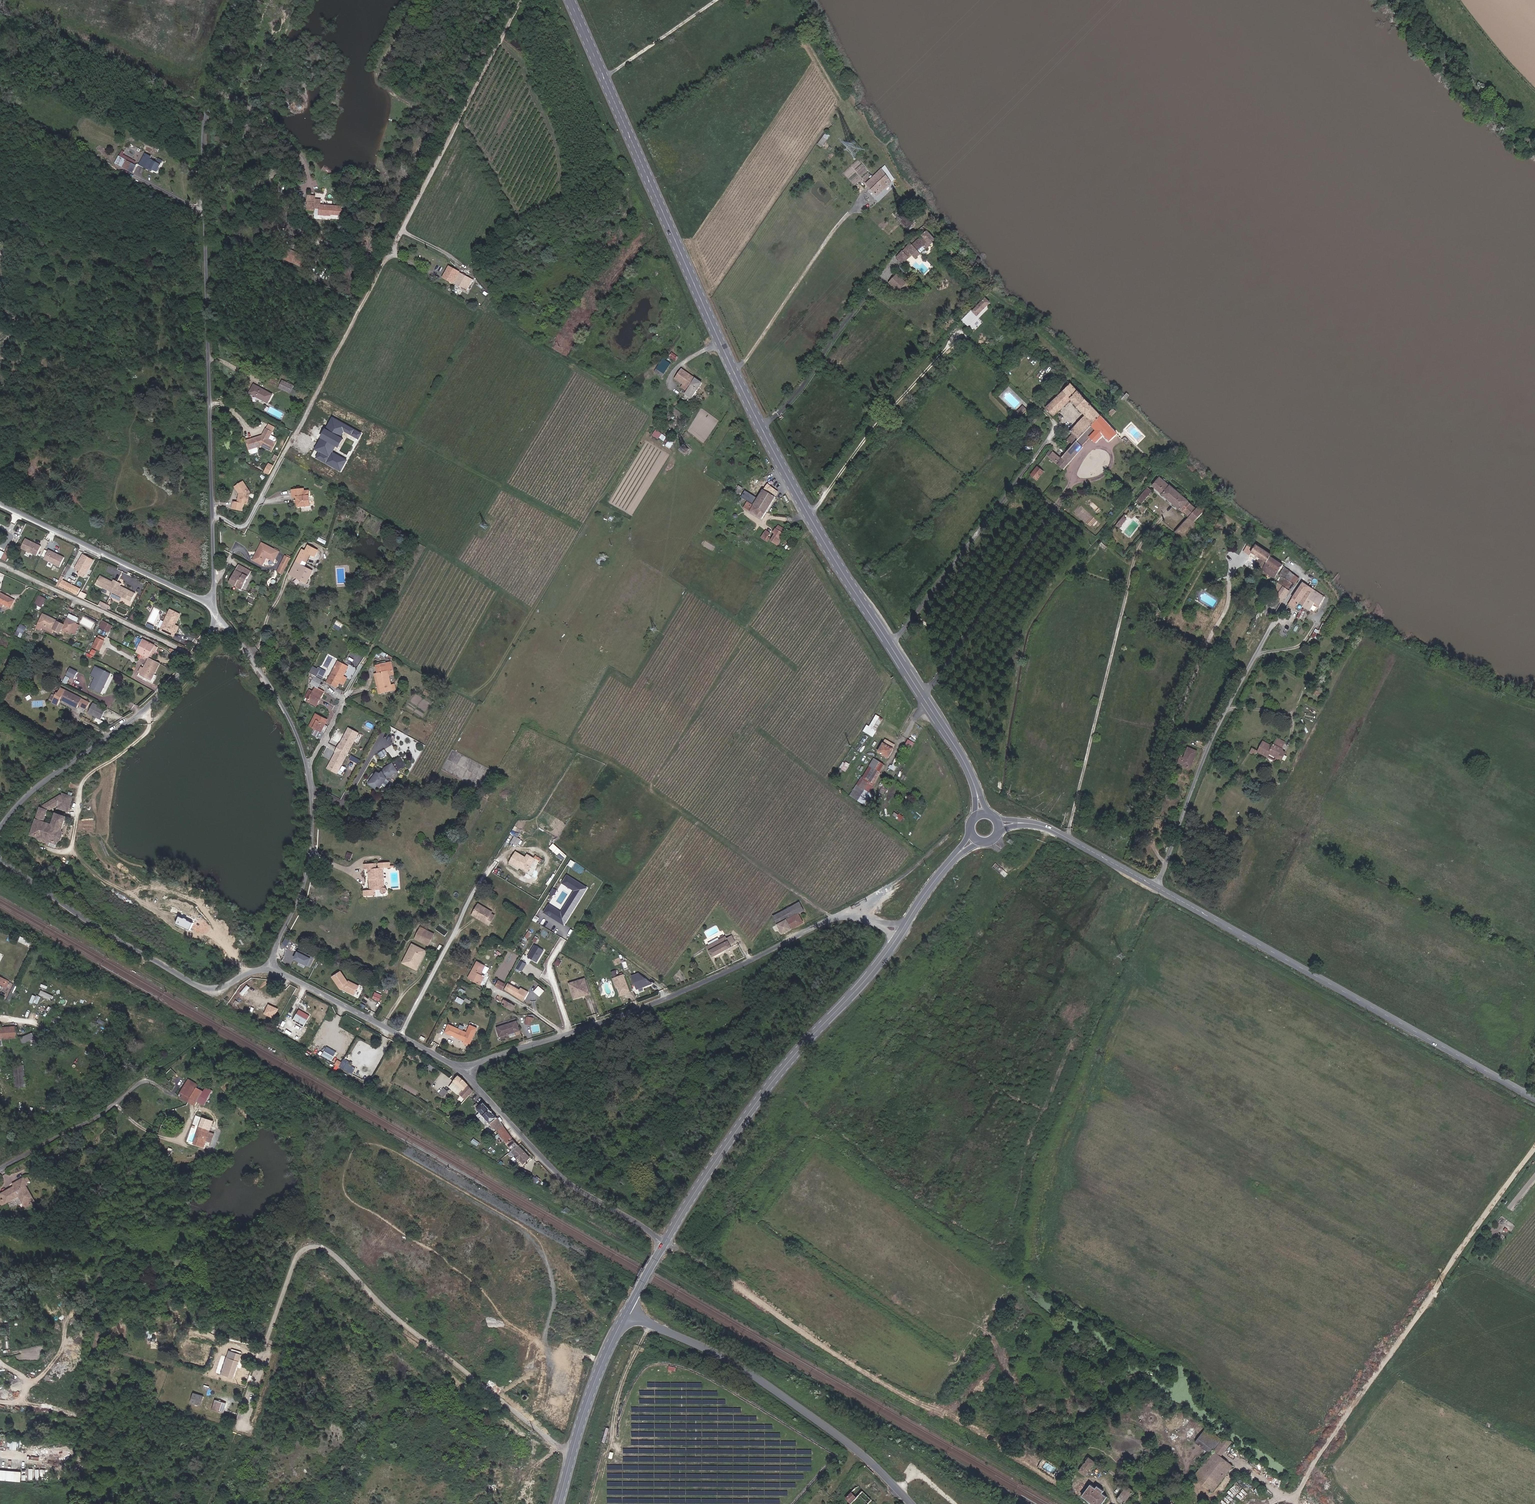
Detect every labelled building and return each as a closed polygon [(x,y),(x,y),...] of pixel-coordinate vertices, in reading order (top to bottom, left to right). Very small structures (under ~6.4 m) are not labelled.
[(826,132),(818,144),(822,147),(831,136),(826,132)] [(154,165),(158,168),(163,159),(158,156),(157,158),(145,152),(141,160),(147,163),(148,161),(154,165)] [(124,162),(133,167),(136,161),(128,156),(124,162)] [(872,192),(876,196),(892,180),(883,167),(866,186),(872,192)] [(342,200),(321,197),(322,192),(315,191),(314,201),(321,202),(320,208),(331,210),(331,207),(342,208),(342,200)] [(910,251),(906,248),(899,257),(905,263),(910,258),(918,260),(923,255),(918,251),(924,245),(928,249),(937,240),(929,230),(910,251)] [(294,254),(301,258),(306,250),(297,246),(294,254)] [(433,265),(437,258),(421,249),(417,256),(433,265)] [(449,265),(443,277),(466,290),(473,278),(449,265)] [(907,285),(898,276),(891,283),(900,292),(907,285)] [(967,319),(973,323),(990,303),(985,298),(967,319)] [(673,352),(670,356),(675,360),(679,356),(673,352)] [(657,367),(663,372),(670,361),(663,357),(657,367)] [(695,395),(702,383),(681,369),(675,377),(685,383),(683,386),(689,389),(688,391),(695,395)] [(277,384),(280,380),(271,375),(269,380),(277,384)] [(280,387),(291,393),(295,385),(284,380),(280,387)] [(1083,434),(1100,416),(1068,383),(1066,385),(1067,386),(1051,402),(1048,400),(1046,402),(1047,403),(1045,405),(1046,406),(1044,408),(1052,416),(1069,401),(1084,417),(1066,434),(1069,437),(1062,445),(1069,451),(1076,442),(1081,437),(1083,434)] [(270,402),(274,394),(258,385),(253,393),(270,402)] [(1015,411),(1017,414),(1023,408),(1020,406),(1015,411)] [(1108,442),(1117,434),(1100,416),(1083,434),(1089,439),(1094,444),(1102,436),(1108,442)] [(277,427),(271,424),(263,438),(261,439),(258,437),(248,440),(252,452),(253,453),(254,454),(259,452),(260,451),(260,450),(259,447),(263,445),(273,451),(278,442),(271,439),(277,427)] [(653,434),(664,441),(667,436),(656,429),(653,434)] [(1082,448),(1089,439),(1083,434),(1081,437),(1076,442),(1082,448)] [(1046,455),(1063,469),(1075,456),(1082,448),(1076,442),(1069,451),(1062,458),(1050,449),(1046,455)] [(263,471),(268,473),(272,466),(268,463),(263,471)] [(1030,475),(1036,479),(1043,470),(1037,466),(1030,475)] [(1202,502),(1198,508),(1157,478),(1153,482),(1154,483),(1152,486),(1188,516),(1176,532),(1185,539),(1198,523),(1196,522),(1208,506),(1202,502)] [(243,480),(235,485),(239,494),(238,498),(238,499),(238,500),(237,500),(237,501),(233,500),(231,508),(241,510),(243,503),(246,504),(250,492),(243,480)] [(778,494),(777,493),(767,486),(758,500),(762,503),(770,507),(778,494)] [(1136,500),(1142,505),(1151,492),(1146,488),(1136,500)] [(305,492),(301,493),(300,489),(287,491),(288,497),(294,496),(294,499),(291,502),(296,505),(296,507),(308,505),(305,492)] [(754,506),(757,501),(745,493),(744,495),(736,489),(733,493),(747,501),(751,504),(754,506)] [(761,521),(766,513),(754,506),(751,504),(747,512),(761,521)] [(1117,523),(1120,525),(1125,520),(1122,517),(1117,523)] [(786,534),(788,531),(779,525),(777,529),(786,534)] [(762,539),(767,542),(773,532),(768,529),(762,539)] [(777,549),(782,541),(786,534),(777,529),(774,534),(776,535),(771,545),(777,549)] [(1242,551),(1249,554),(1254,545),(1248,541),(1242,551)] [(24,542),(20,552),(36,559),(40,550),(24,542)] [(261,542),(257,548),(260,550),(254,559),(261,564),(266,556),(267,554),(273,557),(276,551),(261,542)] [(1257,563),(1265,567),(1271,557),(1271,556),(1255,543),(1254,545),(1249,554),(1246,560),(1255,565),(1257,563)] [(254,559),(260,550),(257,548),(251,558),(254,559)] [(2,559),(7,561),(12,551),(7,549),(2,559)] [(312,561),(314,557),(305,552),(303,557),(312,561)] [(48,554),(43,563),(59,571),(63,561),(48,554)] [(285,554),(277,571),(283,574),(292,557),(285,554)] [(299,566),(302,567),(305,560),(309,562),(311,563),(312,561),(303,557),(299,555),(286,581),(302,589),(308,577),(303,574),(297,571),(299,566)] [(1262,571),(1276,578),(1282,565),(1271,557),(1265,567),(1262,571)] [(79,573),(84,575),(91,562),(83,559),(76,572),(79,573)] [(297,571),(303,574),(309,562),(305,560),(302,567),(299,566),(297,571)] [(257,576),(238,565),(228,581),(247,593),(257,576)] [(1294,584),(1297,578),(1291,573),(1291,572),(1285,567),(1277,583),(1282,586),(1286,580),(1294,584)] [(139,593),(123,585),(124,583),(121,581),(117,579),(116,582),(103,575),(99,584),(134,601),(139,593)] [(1282,586),(1290,590),(1294,584),(1286,580),(1282,586)] [(82,593),(64,583),(60,590),(79,599),(82,593)] [(1282,603),(1290,590),(1282,586),(1277,583),(1274,589),(1278,592),(1275,599),(1282,603)] [(1300,614),(1304,606),(1313,589),(1302,583),(1293,598),(1295,599),(1292,606),(1296,609),(1295,612),(1300,614)] [(1313,609),(1318,612),(1326,597),(1313,589),(1304,606),(1311,610),(1313,609)] [(39,594),(35,603),(42,607),(47,598),(39,594)] [(9,611),(12,604),(0,598),(0,610),(2,610),(3,609),(9,611)] [(1264,606),(1276,613),(1280,605),(1268,598),(1264,606)] [(101,601),(99,605),(108,609),(110,604),(101,601)] [(177,622),(179,617),(169,613),(167,617),(177,622)] [(160,633),(174,639),(178,629),(173,627),(174,624),(176,625),(177,622),(167,617),(160,633)] [(56,625),(42,618),(35,633),(41,636),(42,633),(50,637),(56,625)] [(103,620),(99,627),(110,633),(114,625),(103,620)] [(340,630),(344,624),(337,620),(333,626),(340,630)] [(61,632),(66,635),(72,624),(67,621),(61,632)] [(21,623),(16,634),(23,636),(28,626),(21,623)] [(66,635),(69,637),(75,626),(72,624),(66,635)] [(813,646),(818,650),(826,636),(821,633),(813,646)] [(94,651),(99,654),(103,647),(104,644),(99,641),(94,651)] [(134,654),(146,660),(152,649),(140,643),(134,654)] [(148,661),(151,662),(157,651),(152,649),(146,660),(148,661)] [(144,681),(147,682),(157,666),(146,660),(140,671),(138,670),(136,674),(139,675),(145,678),(144,681)] [(310,673),(318,676),(321,669),(313,666),(310,673)] [(343,683),(339,680),(344,671),(335,666),(323,687),(333,692),(335,687),(339,689),(343,683)] [(374,676),(378,697),(387,695),(388,697),(394,696),(392,688),(389,688),(387,679),(386,674),(390,673),(388,666),(374,669),(376,676),(374,676)] [(70,667),(67,675),(76,678),(79,670),(70,667)] [(58,674),(65,678),(68,671),(61,668),(58,674)] [(95,688),(93,686),(97,677),(99,678),(102,673),(91,668),(88,673),(85,679),(81,689),(91,694),(95,688)] [(318,684),(312,680),(309,684),(309,686),(314,689),(315,690),(318,684)] [(50,693),(45,703),(52,706),(55,699),(71,708),(73,705),(76,699),(55,688),(52,694),(50,693)] [(307,701),(313,705),(320,693),(314,689),(307,701)] [(81,709),(83,703),(76,699),(73,705),(81,709)] [(82,713),(94,720),(100,709),(87,703),(82,713)] [(316,723),(322,726),(324,722),(312,715),(306,726),(312,730),(316,723)] [(884,719),(876,715),(870,726),(867,724),(864,731),(874,736),(884,719)] [(312,730),(318,734),(321,727),(322,726),(316,723),(312,730)] [(346,746),(350,738),(341,733),(339,738),(340,739),(339,741),(338,740),(337,742),(344,746),(346,748),(347,747),(346,746)] [(1272,741),(1280,745),(1280,744),(1282,740),(1274,736),(1272,741)] [(909,739),(905,746),(912,749),(916,742),(909,739)] [(1270,744),(1266,742),(1261,739),(1260,741),(1256,750),(1265,755),(1267,751),(1274,755),(1273,758),(1276,760),(1282,750),(1278,748),(1280,745),(1272,741),(1270,744)] [(884,760),(889,751),(888,750),(891,745),(883,740),(875,754),(884,760)] [(333,771),(334,771),(346,748),(344,746),(337,742),(333,750),(331,750),(327,759),(328,759),(324,767),(325,768),(323,771),(322,770),(320,775),(329,779),(333,771)] [(1184,763),(1192,766),(1198,750),(1194,748),(1192,752),(1188,751),(1184,763)] [(872,756),(852,797),(866,804),(887,764),(872,756)] [(847,771),(850,764),(844,761),(840,768),(847,771)] [(374,776),(366,790),(376,795),(384,781),(384,780),(385,783),(394,778),(389,768),(379,773),(378,775),(376,776),(374,776)] [(58,798),(51,803),(53,806),(55,806),(55,809),(66,812),(70,799),(60,796),(60,798),(58,798)] [(51,803),(40,813),(44,814),(53,806),(51,803)] [(40,813),(32,839),(39,841),(39,842),(42,845),(46,846),(50,845),(58,847),(59,845),(62,842),(64,838),(63,834),(62,834),(66,820),(56,817),(53,829),(43,826),(46,815),(44,814),(40,813)] [(513,849),(516,842),(510,839),(507,846),(513,849)] [(511,855),(506,864),(514,868),(515,867),(520,870),(526,868),(531,859),(524,855),(521,861),(511,855)] [(532,860),(531,859),(526,868),(520,870),(515,867),(514,868),(524,874),(532,860)] [(371,893),(376,893),(377,896),(378,897),(378,898),(381,898),(382,898),(383,897),(384,895),(384,893),(383,891),(382,891),(381,872),(387,871),(387,865),(376,865),(376,871),(373,872),(373,866),(361,866),(361,872),(365,872),(366,887),(369,887),(369,893),(366,893),(360,893),(360,898),(371,898),(371,893)] [(567,916),(583,891),(564,879),(560,886),(572,894),(558,916),(545,908),(541,915),(560,927),(564,920),(562,919),(565,915),(567,916)] [(789,930),(798,925),(794,915),(802,912),(798,902),(769,915),(777,935),(789,930)] [(486,929),(492,919),(488,917),(489,915),(475,907),(470,915),(483,923),(481,926),(486,929)] [(481,926),(483,923),(470,915),(468,918),(481,926)] [(191,930),(194,923),(181,916),(178,924),(191,930)] [(947,937),(952,940),(955,936),(950,932),(947,937)] [(411,944),(425,951),(430,940),(416,933),(411,944)] [(711,959),(728,949),(722,939),(721,939),(717,941),(705,949),(711,959)] [(539,957),(542,952),(533,946),(526,958),(534,963),(538,958),(537,958),(538,956),(539,957)] [(399,967),(414,974),(422,956),(408,949),(399,967)] [(582,959),(583,959),(585,956),(572,949),(563,965),(568,968),(571,962),(578,966),(582,959)] [(310,961),(293,952),(289,960),(306,969),(310,961)] [(578,966),(583,969),(589,958),(585,956),(583,959),(582,959),(578,966)] [(481,977),(478,976),(483,966),(475,962),(466,979),(477,985),(481,977)] [(520,973),(525,965),(519,962),(514,969),(520,973)] [(340,976),(331,981),(338,993),(340,992),(341,994),(351,999),(356,991),(347,987),(347,988),(340,976)] [(634,992),(649,985),(636,976),(629,979),(634,992)] [(620,977),(609,981),(612,988),(614,987),(616,993),(620,994),(625,992),(620,977)] [(493,987),(499,990),(503,983),(497,980),(493,987)] [(525,1001),(530,992),(510,982),(505,990),(525,1001)] [(586,998),(582,982),(573,985),(575,991),(568,993),(570,1002),(586,998)] [(534,991),(541,996),(545,990),(539,985),(534,991)] [(575,991),(573,985),(566,987),(568,993),(575,991)] [(616,998),(626,994),(625,992),(620,994),(616,993),(614,987),(612,988),(616,998)] [(42,990),(40,994),(53,1000),(55,995),(42,990)] [(376,992),(373,998),(380,1001),(383,994),(376,992)] [(510,1012),(513,1006),(502,1000),(499,1005),(510,1012)] [(269,1005),(265,1014),(275,1018),(278,1009),(269,1005)] [(306,1024),(311,1014),(300,1009),(295,1020),(306,1024)] [(37,1021),(45,1024),(49,1013),(42,1010),(37,1021)] [(465,1034),(447,1026),(444,1032),(469,1043),(475,1029),(469,1026),(465,1034)] [(497,1043),(516,1036),(512,1026),(494,1032),(497,1043)] [(22,1032),(10,1037),(12,1042),(20,1039),(22,1043),(26,1041),(22,1032)] [(328,1046),(322,1055),(332,1061),(337,1051),(328,1046)] [(340,1067),(353,1073),(356,1067),(343,1060),(340,1067)] [(16,1065),(16,1087),(26,1086),(26,1065),(16,1065)] [(196,1090),(198,1087),(189,1082),(188,1085),(196,1090)] [(470,1087),(463,1083),(457,1090),(469,1104),(471,1103),(478,1097),(470,1087)] [(180,1099),(188,1104),(196,1090),(188,1085),(180,1099)] [(188,1104),(195,1108),(203,1094),(196,1090),(188,1104)] [(504,1129),(505,1128),(489,1109),(485,1112),(482,1115),(494,1129),(492,1131),(496,1135),(504,1129)] [(208,1133),(209,1130),(200,1127),(193,1144),(202,1148),(205,1141),(208,1133)] [(515,1156),(523,1150),(504,1129),(496,1135),(497,1136),(498,1134),(516,1154),(515,1155),(515,1156)] [(210,1143),(213,1135),(208,1133),(205,1141),(210,1143)] [(527,1169),(534,1162),(523,1150),(515,1156),(527,1169)] [(66,1158),(67,1161),(77,1156),(75,1153),(66,1158)] [(41,1200),(41,1199),(32,1184),(34,1183),(33,1180),(26,1184),(24,1180),(20,1182),(21,1185),(6,1192),(11,1201),(26,1194),(31,1205),(41,1200)] [(6,1204),(11,1201),(6,1192),(2,1195),(6,1204)] [(229,1355),(241,1358),(242,1353),(231,1349),(229,1355)] [(216,1376),(232,1382),(241,1358),(229,1355),(227,1360),(223,1358),(216,1376)] [(193,1402),(201,1405),(204,1397),(195,1394),(193,1402)] [(221,1415),(225,1405),(217,1402),(213,1412),(221,1415)] [(1216,1451),(1208,1446),(1215,1436),(1206,1430),(1196,1445),(1212,1457),(1216,1451)] [(1216,1451),(1223,1442),(1215,1436),(1208,1446),(1216,1451)] [(9,1448),(20,1449),(21,1440),(10,1439),(9,1448)] [(1194,1481),(1214,1495),(1227,1478),(1233,1469),(1220,1459),(1231,1443),(1225,1439),(1223,1442),(1216,1451),(1212,1457),(1194,1481)] [(1082,1473),(1088,1478),(1098,1465),(1092,1460),(1082,1473)] [(23,1471),(1,1470),(0,1479),(0,1480),(22,1481),(23,1471)] [(1086,1497),(1094,1485),(1091,1483),(1083,1495),(1086,1497)] [(876,1502),(862,1488),(853,1496),(854,1497),(847,1503),(874,1503),(876,1502)] [(1110,1501),(1104,1496),(1098,1492),(1093,1488),(1085,1500),(1090,1503),(1107,1503),(1110,1501)] [(1122,1503),(1129,1503),(1136,1494),(1130,1489),(1120,1502),(1122,1503)]
